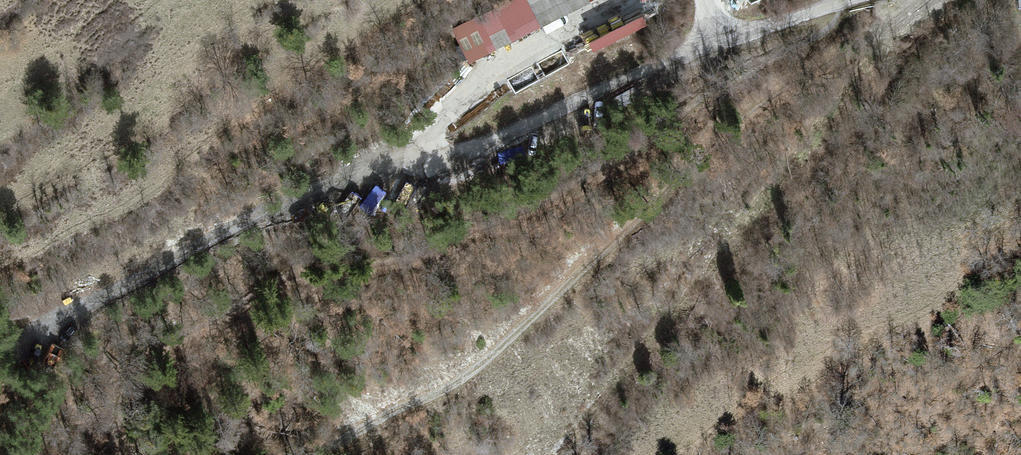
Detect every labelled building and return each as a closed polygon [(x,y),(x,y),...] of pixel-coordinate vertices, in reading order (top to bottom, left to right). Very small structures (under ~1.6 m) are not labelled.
[(585,0),(479,0),(448,13),(463,50),(585,0)] [(592,46),(646,22),(641,11),(587,35),(592,46)]
